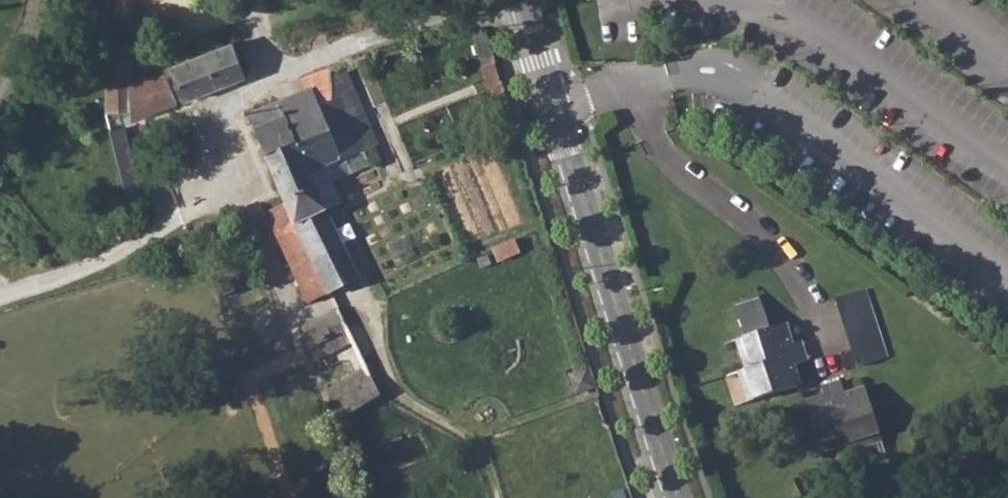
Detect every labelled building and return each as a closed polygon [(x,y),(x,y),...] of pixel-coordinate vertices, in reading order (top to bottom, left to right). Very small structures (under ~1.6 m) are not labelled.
[(130,121),(246,76),(233,42),(132,81),(130,39),(105,39),(105,112),(130,111),(130,121)] [(359,77),(385,70),(381,54),(355,62),(359,77)] [(333,182),(371,167),(365,151),(342,98),(349,95),(340,66),(299,79),(303,95),(248,117),(286,204),(266,213),(309,303),(360,279),(326,212),(342,203),(333,182)] [(342,98),(365,151),(377,145),(355,92),(349,95),(342,98)] [(125,190),(139,187),(124,128),(110,131),(125,190)] [(857,367),(888,357),(866,289),(835,299),(857,367)] [(750,402),(800,385),(793,366),(809,361),(802,341),(792,344),(786,324),(770,329),(760,300),(735,309),(744,338),(738,339),(748,369),(740,372),(750,402)] [(315,361),(353,341),(338,309),(302,328),(315,361)] [(338,422),(380,396),(361,356),(346,363),(352,375),(327,391),(338,422)] [(849,443),(880,433),(865,388),(844,394),(840,380),(822,386),(824,396),(804,402),(817,445),(847,436),(849,443)]
